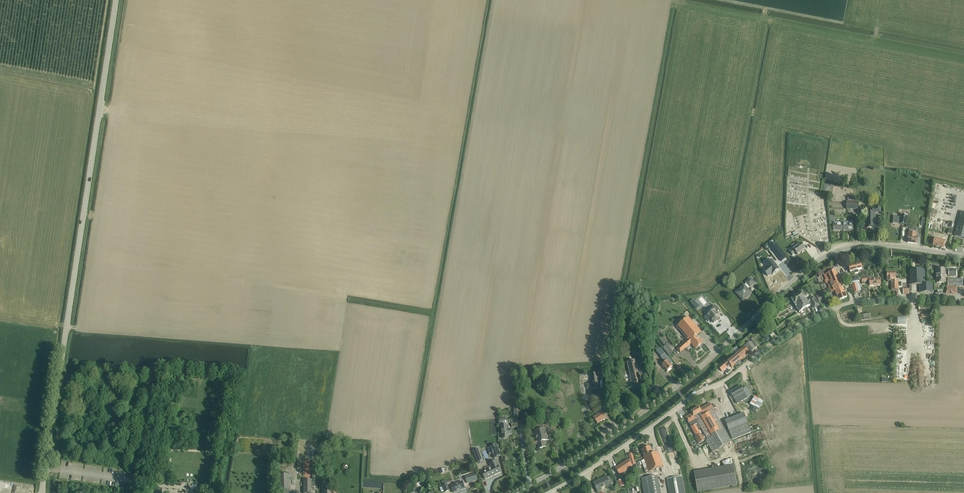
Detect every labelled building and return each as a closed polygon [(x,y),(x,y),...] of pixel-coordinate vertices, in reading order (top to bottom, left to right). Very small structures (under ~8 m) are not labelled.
[(866,213),(866,223),(866,228),(870,228),(870,227),(875,227),(875,228),(875,213),(875,212),(880,212),(880,206),(876,206),(876,208),(871,208),(871,213),(866,213)] [(955,236),(963,239),(963,213),(961,212),(955,236)] [(893,216),(893,222),(900,223),(899,224),(907,225),(908,216),(901,215),(900,217),(893,216)] [(853,231),(853,226),(853,222),(849,222),(844,222),(844,224),(843,224),(843,225),(841,225),(833,225),(833,230),(841,230),(843,230),(850,230),(850,231),(853,231)] [(909,232),(908,238),(908,243),(917,244),(918,239),(918,237),(916,236),(917,233),(909,232)] [(934,240),(933,244),(933,245),(943,248),(944,247),(946,241),(935,238),(934,240)] [(775,243),(770,247),(781,261),(781,262),(787,257),(776,243),(775,243)] [(801,243),(790,252),(792,255),(796,253),(797,255),(805,249),(801,243)] [(772,260),(766,265),(773,274),(779,269),(772,260)] [(862,269),(862,268),(861,263),(857,264),(857,263),(852,265),(849,266),(850,272),(854,271),(855,273),(858,273),(858,270),(862,269)] [(910,270),(911,285),(920,285),(920,293),(933,292),(932,284),(925,284),(925,269),(910,270)] [(945,275),(945,269),(936,269),(937,283),(946,283),(945,278),(945,275)] [(824,275),(826,280),(825,280),(826,284),(828,284),(830,288),(841,283),(836,270),(824,275)] [(899,290),(898,280),(896,281),(896,272),(887,273),(887,281),(891,281),(891,290),(899,290)] [(881,282),(881,278),(870,279),(870,276),(860,277),(857,277),(858,280),(858,281),(862,280),(862,284),(864,284),(864,282),(868,281),(870,281),(870,286),(881,285),(880,282),(881,282)] [(963,278),(963,279),(948,279),(947,286),(946,286),(946,293),(946,292),(956,292),(956,294),(957,294),(957,285),(963,286),(963,285),(963,278)] [(754,283),(751,279),(750,279),(746,283),(744,285),(736,293),(739,296),(742,300),(744,297),(746,299),(752,293),(748,289),(750,287),(754,283)] [(847,297),(841,283),(830,288),(831,293),(835,291),(839,300),(847,297)] [(821,291),(815,295),(819,301),(825,298),(823,294),(826,292),(825,290),(822,292),(821,291)] [(819,305),(814,296),(807,300),(802,293),(792,300),(799,312),(810,305),(809,303),(810,302),(814,308),(819,305)] [(693,299),(690,302),(697,310),(700,307),(693,299)] [(671,304),(663,311),(669,317),(688,340),(677,349),(680,353),(691,344),(696,349),(703,343),(697,336),(706,328),(703,324),(693,313),(688,317),(680,307),(679,308),(677,305),(678,305),(675,301),(671,304)] [(713,307),(704,314),(706,315),(710,321),(714,324),(722,317),(717,312),(719,310),(715,305),(713,307)] [(765,332),(761,334),(764,338),(766,341),(770,339),(768,335),(765,332)] [(755,348),(751,342),(750,341),(747,344),(753,350),(755,348)] [(663,348),(669,355),(674,352),(667,344),(663,348)] [(750,352),(753,350),(747,344),(745,346),(741,349),(736,353),(741,358),(742,359),(747,355),(746,355),(750,352)] [(657,351),(656,351),(661,357),(660,357),(665,363),(662,365),(664,367),(667,371),(673,367),(670,363),(672,362),(669,358),(662,350),(660,348),(657,351)] [(741,358),(736,353),(729,359),(735,365),(742,359),(741,358)] [(631,379),(631,381),(633,386),(641,384),(637,368),(635,369),(634,366),(641,365),(639,359),(628,362),(632,378),(631,379)] [(735,365),(729,359),(719,367),(722,371),(730,365),(732,367),(735,365)] [(597,373),(590,374),(593,389),(600,388),(597,373)] [(736,389),(731,392),(734,398),(737,404),(743,401),(748,398),(745,392),(741,386),(741,387),(736,389)] [(754,397),(750,404),(752,405),(750,409),(755,412),(757,408),(759,409),(763,402),(754,397)] [(595,403),(590,406),(595,414),(597,416),(594,418),(595,420),(597,424),(606,419),(603,415),(602,413),(603,412),(601,408),(598,404),(597,405),(595,403)] [(710,403),(700,409),(699,407),(691,412),(692,414),(695,413),(696,415),(694,416),(701,427),(703,432),(707,439),(706,440),(712,452),(731,442),(716,413),(713,409),(710,403)] [(695,436),(700,433),(703,432),(701,427),(694,416),(696,415),(695,413),(692,414),(685,417),(688,422),(695,436)] [(744,413),(739,415),(725,421),(733,440),(757,430),(755,425),(749,427),(744,413)] [(506,416),(497,418),(497,421),(499,421),(499,424),(507,423),(506,416)] [(549,440),(548,435),(546,428),(543,429),(541,422),(535,424),(537,431),(534,432),(536,440),(531,442),(532,446),(538,444),(539,449),(547,447),(545,441),(549,440)] [(511,434),(510,429),(507,429),(507,425),(501,426),(503,439),(508,438),(508,434),(511,434)] [(701,434),(695,437),(698,444),(705,440),(701,434)] [(490,447),(487,448),(490,455),(493,454),(494,458),(501,456),(497,448),(496,445),(490,447)] [(644,457),(645,460),(641,461),(646,473),(664,467),(658,452),(653,454),(650,446),(641,449),(644,457)] [(479,449),(474,451),(478,463),(483,461),(479,449)] [(635,463),(634,458),(632,454),(629,455),(631,461),(629,462),(628,460),(625,462),(625,463),(622,465),(622,464),(615,468),(617,471),(618,472),(620,475),(632,466),(630,464),(631,464),(634,464),(635,463)] [(722,462),(723,467),(693,472),(697,492),(736,485),(731,459),(727,460),(722,462)] [(495,475),(501,472),(496,461),(490,464),(491,466),(485,469),(486,471),(482,473),(485,479),(492,476),(492,475),(494,474),(495,475)] [(476,470),(460,475),(462,479),(477,474),(476,470)] [(289,490),(289,475),(277,475),(277,490),(289,490)] [(613,483),(612,481),(610,476),(607,478),(607,477),(599,480),(600,481),(594,484),(594,482),(593,483),(596,488),(595,488),(596,489),(597,492),(610,486),(610,484),(613,483)] [(642,479),(645,492),(660,492),(657,476),(642,479)] [(667,479),(670,492),(685,492),(682,476),(667,479)] [(316,480),(311,481),(311,479),(303,480),(303,492),(316,492),(316,480)] [(454,492),(465,488),(462,482),(451,486),(451,487),(449,488),(446,480),(441,482),(445,492),(450,490),(452,489),(454,492)]
